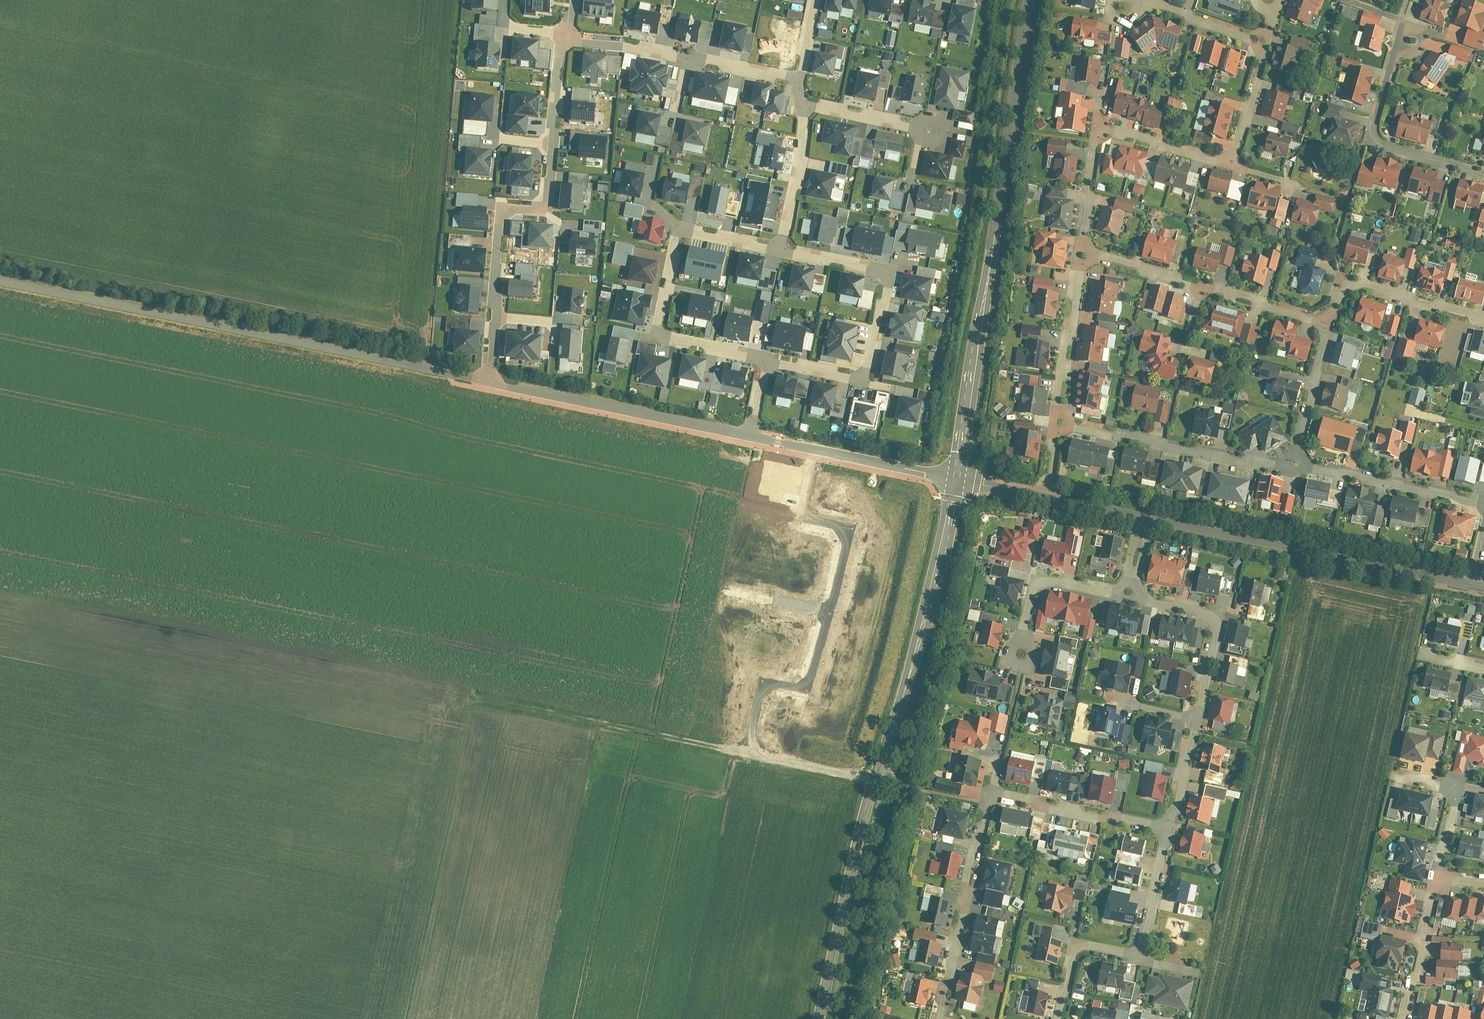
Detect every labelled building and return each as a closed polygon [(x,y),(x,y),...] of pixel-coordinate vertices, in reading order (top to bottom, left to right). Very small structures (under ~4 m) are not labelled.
[(501,0),(474,0),(473,18),(499,19),(501,0)] [(527,15),(554,17),(555,0),(528,0),(527,15)] [(606,0),(579,0),(576,19),(606,23),(610,1),(606,0)] [(859,0),(827,0),(824,13),(840,17),(842,11),(856,14),(859,0)] [(872,12),(898,17),(901,0),(875,0),(872,12)] [(925,0),(917,0),(913,19),(938,24),(942,3),(925,0)] [(1070,9),(1095,12),(1096,0),(1071,0),(1070,9)] [(1218,7),(1238,12),(1241,0),(1220,0),(1218,7)] [(1289,19),(1317,28),(1326,0),(1295,0),(1289,19)] [(1477,0),(1467,0),(1453,41),(1483,51),(1483,2),(1477,0)] [(1452,8),(1430,1),(1422,22),(1444,29),(1452,8)] [(977,10),(953,6),(948,41),(972,44),(977,10)] [(1355,21),(1358,11),(1342,7),(1340,17),(1355,21)] [(667,12),(642,8),(638,30),(664,34),(667,12)] [(787,18),(801,21),(802,13),(788,11),(787,18)] [(1074,15),(1071,39),(1108,43),(1109,35),(1099,33),(1100,19),(1074,15)] [(708,22),(682,17),(679,37),(705,42),(708,22)] [(1155,17),(1131,36),(1146,54),(1158,44),(1175,51),(1184,28),(1155,17)] [(754,27),(731,23),(726,48),(749,52),(754,27)] [(1389,34),(1367,27),(1359,50),(1382,57),(1389,34)] [(479,75),(502,76),(503,51),(496,50),(497,31),(477,29),(475,64),(479,64),(479,75)] [(817,30),(817,37),(831,39),(831,31),(817,30)] [(884,46),(893,48),(896,33),(888,31),(884,46)] [(1197,54),(1200,37),(1193,36),(1191,53),(1197,54)] [(1119,38),(1117,57),(1129,59),(1131,40),(1119,38)] [(538,43),(511,40),(509,64),(535,67),(538,43)] [(1241,52),(1208,42),(1201,67),(1234,77),(1241,52)] [(1301,54),(1280,47),(1271,75),(1292,82),(1301,54)] [(844,57),(821,52),(816,74),(839,79),(844,57)] [(1451,65),(1433,54),(1417,80),(1435,91),(1451,65)] [(621,79),(623,60),(609,58),(608,62),(587,59),(585,81),(608,83),(609,77),(621,79)] [(1102,61),(1081,58),(1077,86),(1098,89),(1102,61)] [(674,69),(639,63),(635,86),(670,93),(674,69)] [(966,71),(947,67),(938,106),(958,110),(962,91),(966,71)] [(1377,76),(1354,68),(1343,102),(1365,110),(1377,76)] [(885,73),(864,69),(858,98),(880,102),(885,73)] [(975,73),(966,71),(962,91),(970,93),(975,73)] [(735,80),(701,72),(696,96),(730,103),(735,80)] [(932,77),(909,74),(905,104),(927,107),(932,77)] [(790,89),(754,83),(747,119),(783,125),(790,89)] [(595,92),(575,90),(572,125),(597,128),(599,106),(595,104),(595,92)] [(1291,100),(1269,92),(1260,118),(1283,125),(1291,100)] [(1121,94),(1115,114),(1159,127),(1165,107),(1121,94)] [(1090,98),(1058,95),(1054,133),(1085,137),(1090,98)] [(545,100),(510,96),(506,136),(528,139),(530,122),(542,124),(545,100)] [(496,130),(498,100),(475,98),(473,123),(466,123),(464,138),(488,140),(489,129),(496,130)] [(1236,113),(1214,106),(1205,135),(1226,142),(1236,113)] [(961,113),(959,123),(979,126),(981,116),(961,113)] [(1437,126),(1401,114),(1394,137),(1429,149),(1437,126)] [(663,119),(641,115),(637,137),(659,140),(663,119)] [(1359,126),(1333,120),(1328,141),(1354,147),(1359,126)] [(863,127),(830,121),(827,141),(844,144),(860,147),(863,127)] [(714,128),(689,124),(685,146),(710,150),(714,128)] [(912,136),(881,130),(877,153),(908,159),(912,136)] [(608,166),(610,143),(590,141),(591,135),(572,133),(570,152),(583,153),(582,163),(608,166)] [(1293,144),(1268,136),(1261,157),(1286,165),(1293,144)] [(793,148),(769,144),(764,169),(788,173),(793,148)] [(858,158),(860,147),(844,144),(842,155),(858,158)] [(1149,156),(1116,148),(1109,174),(1142,182),(1149,156)] [(959,158),(930,152),(926,175),(955,180),(959,158)] [(494,156),(470,153),(467,179),(492,181),(494,156)] [(1075,160),(1055,157),(1051,182),(1072,184),(1075,160)] [(1403,166),(1365,157),(1358,186),(1395,196),(1403,166)] [(537,161),(512,159),(509,197),(534,199),(537,161)] [(1192,167),(1157,159),(1151,185),(1186,192),(1192,167)] [(648,169),(626,164),(619,196),(642,201),(648,169)] [(1236,175),(1212,169),(1206,194),(1230,200),(1236,175)] [(843,175),(816,170),(812,196),(839,201),(843,175)] [(1451,180),(1420,172),(1414,198),(1444,206),(1451,180)] [(569,192),(564,191),(562,215),(584,217),(586,193),(590,194),(591,177),(571,175),(569,192)] [(601,183),(597,183),(596,192),(608,192),(608,178),(601,178),(601,183)] [(697,183),(669,178),(666,198),(693,203),(697,183)] [(896,184),(876,180),(872,201),(892,204),(896,184)] [(1460,180),(1453,207),(1480,213),(1483,198),(1483,186),(1460,180)] [(1283,189),(1253,182),(1247,209),(1277,216),(1283,189)] [(736,186),(717,183),(713,215),(732,217),(736,186)] [(1143,195),(1145,187),(1133,185),(1132,193),(1143,195)] [(783,193),(752,187),(745,229),(776,234),(783,193)] [(954,193),(926,188),(921,210),(950,216),(954,193)] [(957,194),(956,205),(964,206),(965,195),(957,194)] [(1354,203),(1364,203),(1364,195),(1354,195),(1354,203)] [(481,197),(458,196),(457,210),(464,210),(463,230),(489,232),(490,211),(480,210),(481,197)] [(1073,200),(1046,197),(1042,230),(1069,234),(1073,200)] [(1316,204),(1299,200),(1294,222),(1317,228),(1320,211),(1330,213),(1333,201),(1318,197),(1316,204)] [(663,250),(668,225),(644,221),(646,210),(627,207),(625,219),(641,222),(637,245),(663,250)] [(1125,212),(1104,207),(1097,233),(1118,238),(1125,212)] [(840,221),(809,214),(803,243),(834,250),(840,221)] [(524,253),(554,255),(557,226),(526,223),(524,253)] [(584,234),(572,234),(571,259),(597,260),(598,239),(602,239),(604,225),(585,223),(584,234)] [(892,232),(853,225),(847,255),(887,262),(892,232)] [(1409,241),(1418,243),(1422,231),(1413,228),(1409,241)] [(1479,241),(1481,230),(1475,229),(1473,239),(1479,241)] [(948,236),(915,230),(911,253),(944,260),(948,236)] [(1158,238),(1146,236),(1141,261),(1172,268),(1178,243),(1169,241),(1171,233),(1160,231),(1158,238)] [(1068,238),(1038,234),(1033,264),(1064,268),(1068,238)] [(1373,243),(1346,237),(1340,261),(1367,268),(1373,243)] [(1461,242),(1447,238),(1445,246),(1459,250),(1461,242)] [(1219,255),(1198,250),(1194,270),(1218,276),(1220,266),(1230,268),(1235,249),(1221,246),(1219,255)] [(771,254),(743,249),(738,276),(767,281),(771,254)] [(489,254),(457,251),(455,276),(486,279),(489,254)] [(1266,260),(1248,256),(1242,282),(1264,287),(1268,270),(1272,271),(1276,253),(1268,251),(1266,260)] [(726,259),(691,252),(686,277),(721,283),(726,259)] [(667,258),(637,254),(634,277),(664,282),(667,258)] [(1406,260),(1383,254),(1377,278),(1400,284),(1406,260)] [(821,266),(796,262),(792,284),(817,289),(821,266)] [(510,300),(537,302),(540,267),(513,265),(510,300)] [(1445,272),(1423,267),(1417,292),(1439,297),(1445,272)] [(1320,298),(1326,273),(1306,268),(1299,293),(1320,298)] [(1458,276),(1453,298),(1482,306),(1483,297),(1483,282),(1458,276)] [(864,282),(844,277),(840,295),(861,299),(864,282)] [(940,283),(908,277),(904,295),(936,301),(940,283)] [(1030,288),(1051,292),(1053,282),(1033,277),(1030,288)] [(1119,285),(1094,282),(1090,313),(1115,316),(1119,285)] [(1170,290),(1154,286),(1148,313),(1159,315),(1158,319),(1183,324),(1186,313),(1178,311),(1182,295),(1170,292),(1170,290)] [(564,291),(561,318),(582,320),(585,293),(564,291)] [(462,319),(482,320),(484,293),(464,292),(462,319)] [(770,302),(771,294),(760,292),(759,300),(770,302)] [(1060,295),(1038,292),(1034,318),(1057,322),(1060,295)] [(717,299),(688,293),(683,321),(712,326),(717,299)] [(1400,309),(1361,299),(1354,328),(1393,338),(1400,309)] [(652,306),(630,303),(627,323),(649,326),(652,306)] [(759,303),(757,323),(768,324),(770,303),(759,303)] [(1248,313),(1209,304),(1203,332),(1242,341),(1248,313)] [(754,318),(727,312),(721,337),(748,343),(754,318)] [(943,323),(945,316),(932,312),(930,319),(943,323)] [(916,322),(893,318),(888,341),(911,346),(916,322)] [(816,328),(783,321),(778,346),(811,352),(816,328)] [(1300,327),(1276,321),(1270,344),(1292,350),(1294,350),(1297,338),(1300,327)] [(1402,338),(1396,359),(1412,363),(1416,352),(1438,359),(1447,328),(1422,321),(1415,341),(1402,338)] [(860,330),(831,324),(824,362),(852,367),(860,330)] [(1113,331),(1084,327),(1079,363),(1108,367),(1113,331)] [(585,330),(564,328),(560,364),(582,366),(585,330)] [(1474,333),(1468,357),(1483,361),(1483,335),(1474,333)] [(479,359),(481,336),(458,334),(455,356),(479,359)] [(1170,340),(1145,334),(1141,351),(1148,353),(1147,359),(1156,375),(1173,379),(1178,362),(1166,359),(1170,340)] [(542,339),(510,336),(507,365),(539,368),(542,339)] [(636,341),(617,337),(613,363),(632,366),(636,341)] [(1313,342),(1297,338),(1294,350),(1292,350),(1290,357),(1308,362),(1313,342)] [(1050,343),(1023,339),(1019,369),(1046,373),(1050,343)] [(1339,343),(1333,367),(1359,374),(1365,349),(1339,343)] [(1383,347),(1380,357),(1389,360),(1392,350),(1383,347)] [(678,358),(648,353),(645,375),(656,376),(675,380),(678,358)] [(1194,357),(1188,379),(1212,385),(1218,363),(1194,357)] [(907,361),(887,358),(883,384),(904,386),(907,361)] [(709,365),(685,359),(680,382),(704,388),(709,365)] [(754,372),(723,364),(716,394),(747,401),(754,372)] [(673,389),(675,380),(656,376),(654,385),(673,389)] [(1305,384),(1275,377),(1271,398),(1301,404),(1305,384)] [(1106,381),(1082,378),(1077,410),(1101,413),(1106,381)] [(842,384),(818,379),(814,403),(838,408),(842,384)] [(811,387),(778,381),(774,402),(797,406),(798,400),(808,402),(811,387)] [(1469,409),(1475,410),(1474,414),(1483,416),(1483,382),(1480,381),(1479,385),(1474,384),(1469,409)] [(1351,389),(1328,384),(1322,410),(1345,415),(1351,389)] [(1420,409),(1425,392),(1412,388),(1407,405),(1420,409)] [(665,404),(666,390),(659,389),(657,403),(665,404)] [(1048,392),(1025,389),(1021,414),(1044,417),(1048,392)] [(1163,396),(1132,389),(1127,409),(1159,416),(1163,396)] [(874,407),(853,403),(849,425),(876,431),(880,411),(887,413),(891,395),(877,392),(874,407)] [(923,404),(897,399),(891,428),(917,433),(923,404)] [(1200,409),(1194,435),(1219,440),(1224,414),(1200,409)] [(1258,424),(1242,434),(1252,451),(1262,444),(1267,452),(1287,440),(1274,419),(1261,427),(1258,424)] [(1363,429),(1326,421),(1320,447),(1357,455),(1363,429)] [(1404,436),(1383,431),(1377,459),(1398,464),(1404,436)] [(1043,437),(1017,434),(1013,462),(1039,465),(1043,437)] [(1115,454),(1071,444),(1066,463),(1111,474),(1115,454)] [(1127,448),(1123,470),(1146,475),(1150,453),(1127,448)] [(1449,457),(1419,450),(1413,473),(1444,480),(1449,457)] [(1479,463),(1460,459),(1454,483),(1474,487),(1479,463)] [(1205,472),(1165,463),(1158,492),(1198,501),(1205,472)] [(1251,484),(1212,475),(1206,499),(1246,508),(1251,484)] [(1285,483),(1261,477),(1255,501),(1280,507),(1285,483)] [(1333,487),(1309,481),(1304,500),(1317,503),(1317,506),(1336,511),(1338,502),(1330,500),(1333,487)] [(1374,495),(1350,490),(1343,521),(1379,529),(1384,508),(1372,505),(1374,495)] [(1432,507),(1397,499),(1392,522),(1427,530),(1432,507)] [(1476,519),(1448,513),(1443,534),(1471,540),(1476,519)] [(1032,535),(1001,529),(995,559),(1027,565),(1032,535)] [(1126,541),(1105,537),(1099,563),(1121,567),(1126,541)] [(1068,545),(1043,541),(1039,564),(1064,568),(1068,545)] [(1164,552),(1188,557),(1190,547),(1166,542),(1164,552)] [(1465,562),(1466,551),(1455,550),(1454,561),(1465,562)] [(1187,564),(1151,556),(1145,583),(1181,590),(1187,564)] [(1223,575),(1199,570),(1195,593),(1219,598),(1223,575)] [(1024,583),(1000,579),(996,602),(1020,606),(1024,583)] [(1265,585),(1248,582),(1242,610),(1259,613),(1265,585)] [(1092,600),(1050,592),(1045,620),(1087,628),(1092,600)] [(1128,609),(1106,604),(1101,628),(1121,632),(1121,634),(1135,637),(1139,612),(1128,610),(1128,609)] [(969,610),(966,620),(977,622),(979,612),(969,610)] [(1142,616),(1138,634),(1147,636),(1151,618),(1142,616)] [(1197,622),(1163,616),(1159,640),(1192,646),(1197,622)] [(1440,623),(1435,642),(1459,648),(1463,628),(1440,623)] [(1004,629),(987,625),(982,650),(1000,653),(1004,629)] [(1251,631),(1234,627),(1228,654),(1246,658),(1251,631)] [(1196,629),(1194,648),(1201,649),(1203,630),(1196,629)] [(1065,682),(1071,650),(1047,646),(1041,678),(1065,682)] [(1140,679),(1144,660),(1134,658),(1131,677),(1140,679)] [(1247,669),(1223,664),(1219,684),(1243,689),(1247,669)] [(1126,696),(1131,669),(1108,665),(1103,692),(1126,696)] [(1428,667),(1424,687),(1452,693),(1451,699),(1458,700),(1462,683),(1452,681),(1454,673),(1428,667)] [(1191,676),(1172,673),(1167,699),(1186,703),(1191,676)] [(1002,680),(974,675),(970,699),(998,704),(1002,680)] [(1471,679),(1466,702),(1483,706),(1483,682),(1471,679)] [(1058,731),(1063,703),(1037,698),(1034,716),(1039,717),(1037,727),(1058,731)] [(1238,703),(1214,698),(1209,723),(1233,728),(1238,703)] [(1123,717),(1096,712),(1092,736),(1119,741),(1123,717)] [(971,724),(960,722),(955,745),(987,751),(992,721),(972,718),(971,724)] [(1171,726),(1147,722),(1143,744),(1167,748),(1171,726)] [(1456,772),(1465,774),(1468,761),(1480,764),(1479,768),(1483,769),(1483,737),(1474,735),(1474,732),(1465,730),(1463,744),(1468,745),(1466,755),(1460,754),(1456,772)] [(1177,752),(1181,732),(1172,731),(1168,751),(1177,752)] [(1409,735),(1403,760),(1426,766),(1428,757),(1440,760),(1445,737),(1432,734),(1430,740),(1409,735)] [(1227,749),(1205,744),(1199,772),(1221,777),(1227,749)] [(1036,762),(1011,758),(1006,781),(1032,786),(1036,762)] [(1118,761),(1119,769),(1130,768),(1129,760),(1118,761)] [(986,765),(967,761),(963,788),(981,791),(986,765)] [(1073,777),(1051,773),(1047,792),(1069,796),(1073,777)] [(1167,777),(1147,773),(1143,799),(1162,802),(1167,777)] [(1082,795),(1085,777),(1077,776),(1074,794),(1082,795)] [(964,782),(938,777),(935,791),(962,795),(964,782)] [(1116,782),(1094,778),(1089,804),(1111,808),(1116,782)] [(1400,802),(1398,811),(1429,818),(1431,808),(1433,798),(1403,791),(1400,802)] [(1465,812),(1469,813),(1468,818),(1483,821),(1483,796),(1478,795),(1476,806),(1467,804),(1465,812)] [(1216,802),(1193,797),(1187,822),(1211,827),(1216,802)] [(1397,819),(1398,811),(1400,802),(1393,800),(1390,818),(1397,819)] [(1441,810),(1431,808),(1429,818),(1427,826),(1437,828),(1441,810)] [(970,816),(942,811),(938,835),(966,840),(970,816)] [(1031,817),(1003,811),(999,829),(1027,834),(1031,817)] [(1091,834),(1054,826),(1049,853),(1086,860),(1091,834)] [(1378,831),(1382,840),(1388,837),(1385,828),(1378,831)] [(1459,855),(1483,860),(1483,832),(1480,831),(1479,839),(1463,836),(1459,855)] [(1148,839),(1125,834),(1121,854),(1144,859),(1148,839)] [(1206,838),(1185,834),(1180,858),(1201,862),(1206,838)] [(1399,841),(1394,864),(1406,867),(1404,876),(1425,880),(1429,865),(1425,865),(1430,842),(1408,838),(1407,843),(1399,841)] [(961,858),(943,855),(939,879),(957,882),(961,858)] [(1013,864),(987,859),(981,890),(1008,895),(1013,864)] [(1142,871),(1116,866),(1113,884),(1138,889),(1142,871)] [(1191,886),(1174,882),(1169,904),(1179,906),(1177,915),(1194,918),(1197,907),(1187,905),(1191,886)] [(1410,886),(1389,882),(1387,894),(1408,898),(1410,886)] [(1074,891),(1051,887),(1046,911),(1064,914),(1065,907),(1071,908),(1074,891)] [(1415,900),(1385,894),(1379,920),(1410,926),(1415,900)] [(922,898),(920,911),(931,912),(933,899),(922,898)] [(1459,902),(1445,899),(1440,919),(1454,923),(1459,902)] [(1475,903),(1460,899),(1455,920),(1470,923),(1475,903)] [(1476,900),(1471,920),(1483,923),(1483,902),(1476,900)] [(950,905),(933,903),(929,926),(945,929),(950,905)] [(1139,908),(1112,903),(1108,922),(1135,928),(1139,908)] [(1001,920),(979,916),(973,951),(995,955),(1001,920)] [(1377,943),(1380,928),(1359,923),(1355,938),(1377,943)] [(1405,942),(1381,937),(1375,962),(1400,967),(1405,942)] [(1062,943),(1040,939),(1036,965),(1057,968),(1062,943)] [(942,947),(924,944),(920,968),(938,971),(942,947)] [(1440,948),(1440,964),(1462,965),(1462,949),(1440,948)] [(900,967),(899,955),(889,955),(890,967),(900,967)] [(1349,964),(1354,971),(1361,967),(1356,960),(1349,964)] [(997,966),(976,962),(973,978),(994,982),(997,966)] [(1126,968),(1102,964),(1098,986),(1121,990),(1126,968)] [(1435,964),(1435,980),(1457,981),(1457,965),(1435,964)] [(1381,978),(1363,974),(1361,986),(1379,990),(1381,978)] [(984,980),(962,976),(957,1004),(978,1008),(984,980)] [(1160,979),(1153,978),(1149,996),(1165,999),(1163,1008),(1188,1013),(1194,982),(1161,976),(1160,979)] [(1003,993),(1005,983),(995,981),(992,991),(1003,993)] [(931,986),(911,982),(907,1003),(927,1007),(931,986)] [(1393,993),(1371,989),(1367,1015),(1387,1018),(1388,1018),(1393,993)] [(1033,993),(1029,1017),(1040,1018),(1043,1018),(1047,996),(1033,993)] [(1419,1007),(1418,1018),(1435,1018),(1436,1009),(1419,1007)] [(1094,1009),(1092,1018),(1116,1018),(1117,1013),(1094,1009)] [(1436,1009),(1435,1018),(1452,1018),(1453,1012),(1436,1009)]
